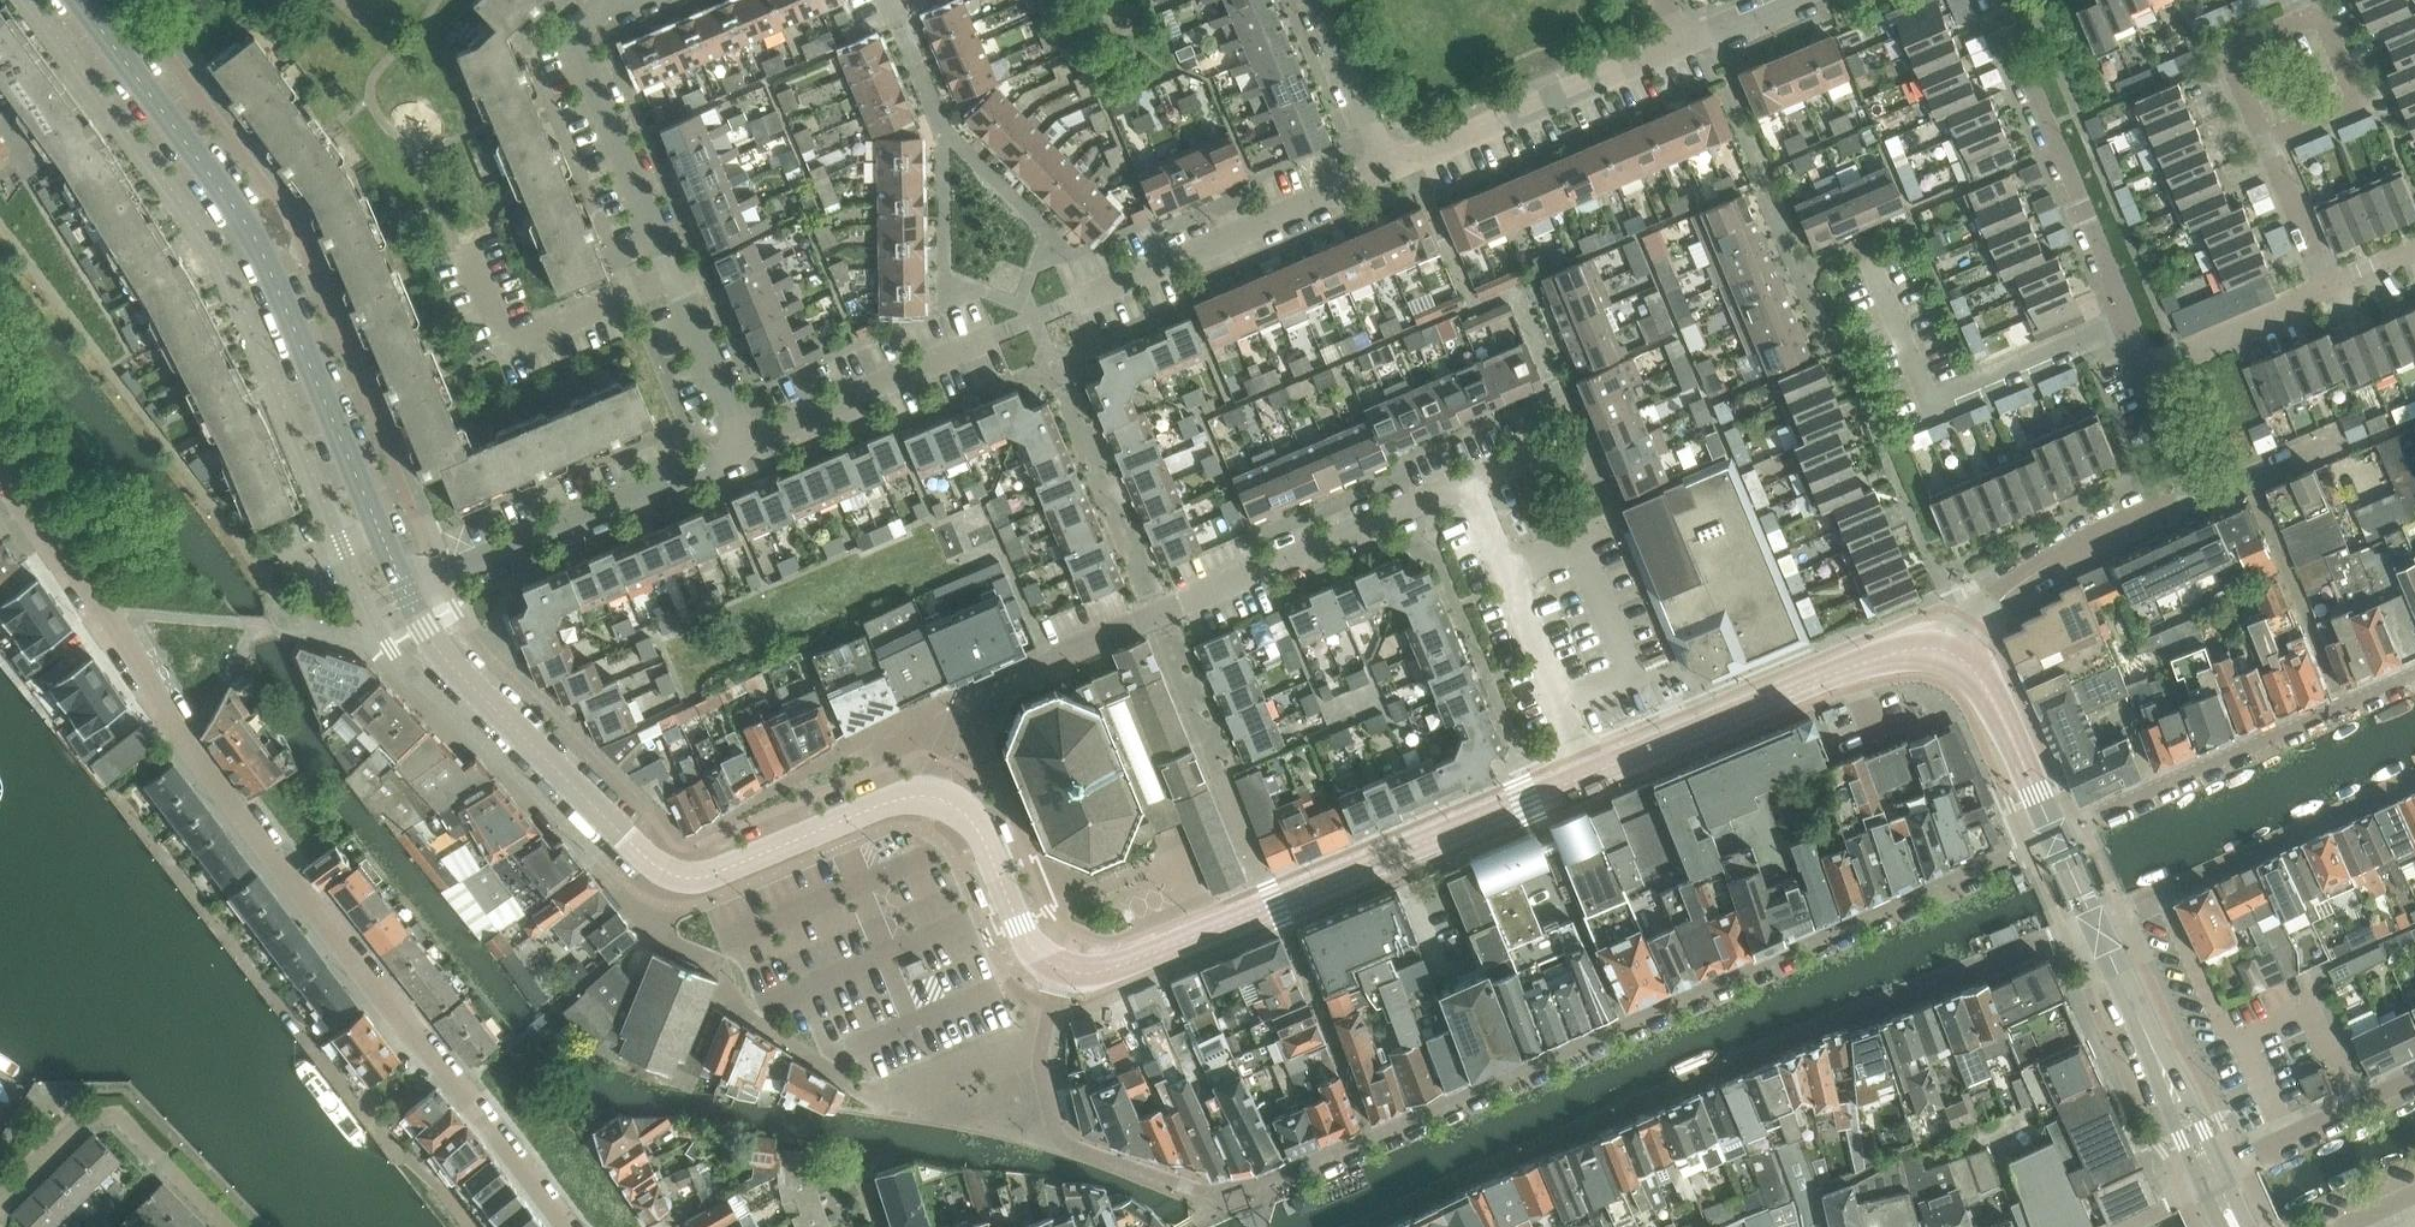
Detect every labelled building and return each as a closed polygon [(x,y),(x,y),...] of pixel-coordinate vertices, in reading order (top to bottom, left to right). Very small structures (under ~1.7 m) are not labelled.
[(541,0),(473,0),(487,15),(504,35),(527,13),(531,17),(542,7),(538,3),(541,0)] [(746,0),(737,0),(724,5),(741,45),(761,37),(746,0)] [(770,0),(746,0),(761,37),(782,28),(770,0)] [(793,0),(770,0),(782,28),(802,20),(793,0)] [(817,0),(793,0),(802,20),(822,11),(817,0)] [(841,0),(817,0),(822,11),(842,3),(841,0)] [(1040,0),(1026,0),(1024,1),(1028,11),(1042,5),(1040,0)] [(1204,6),(1216,1),(1217,3),(1224,0),(1229,12),(1259,0),(1202,0),(1204,6)] [(1271,0),(1259,0),(1229,12),(1211,20),(1214,29),(1222,26),(1228,41),(1280,20),(1271,0)] [(1938,0),(1920,0),(1887,14),(1896,36),(1944,15),(1938,0)] [(1970,0),(1949,0),(1954,11),(1972,4),(1970,0)] [(2102,2),(2103,2),(2119,38),(2119,37),(2141,28),(2136,18),(2135,18),(2127,0),(2101,0),(2102,2)] [(2135,18),(2136,18),(2157,9),(2153,0),(2127,0),(2135,18)] [(2252,0),(2239,0),(2233,3),(2238,15),(2255,8),(2252,0)] [(2271,0),(2252,0),(2255,8),(2272,1),(2271,0)] [(2364,9),(2386,0),(2360,0),(2364,9)] [(2414,0),(2386,0),(2364,9),(2373,32),(2384,28),(2383,27),(2414,13),(2414,0)] [(972,23),(963,2),(921,21),(929,41),(972,23)] [(2103,2),(2102,2),(2080,12),(2100,58),(2101,58),(2124,48),(2119,37),(2119,38),(2103,2)] [(1977,16),(1972,4),(1954,11),(1959,24),(1977,16)] [(741,45),(724,5),(704,14),(721,54),(741,45)] [(177,258),(171,262),(162,247),(168,243),(105,145),(112,140),(93,116),(83,124),(47,77),(54,72),(5,7),(0,10),(0,83),(63,167),(149,307),(223,450),(228,461),(255,526),(308,504),(265,402),(251,409),(243,393),(249,390),(193,283),(199,280),(183,255),(177,258)] [(2229,19),(2224,7),(2207,13),(2212,26),(2229,19)] [(2212,26),(2207,13),(2190,21),(2195,33),(2212,26)] [(2383,27),(2384,28),(2392,48),(2414,38),(2414,13),(2383,27)] [(721,54),(704,14),(684,22),(701,62),(721,54)] [(517,66),(507,41),(504,35),(487,15),(471,31),(477,45),(456,53),(474,96),(481,93),(495,125),(536,110),(524,82),(530,79),(523,63),(517,66)] [(1954,37),(1944,15),(1896,36),(1905,57),(1954,37)] [(1289,44),(1280,20),(1228,41),(1220,45),(1224,54),(1236,49),(1237,52),(1244,49),(1249,61),(1289,44)] [(701,62),(684,22),(664,31),(681,71),(701,62)] [(981,43),(972,23),(929,41),(938,61),(981,43)] [(858,38),(852,24),(841,28),(847,43),(858,38)] [(1055,35),(1051,25),(1037,31),(1041,41),(1055,35)] [(681,71),(664,31),(644,39),(661,79),(681,71)] [(1059,44),(1055,35),(1041,41),(1045,50),(1059,44)] [(1989,47),(1984,35),(1968,42),(1973,54),(1989,47)] [(1849,80),(1837,51),(1831,36),(1807,46),(1826,90),(1849,80)] [(277,78),(282,74),(254,37),(215,67),(210,61),(207,64),(233,97),(227,101),(237,115),(243,110),(259,133),(299,108),(277,78)] [(1963,58),(1954,37),(1905,57),(1914,78),(1963,58)] [(826,52),(820,38),(811,42),(817,56),(826,52)] [(887,59),(878,38),(838,54),(847,75),(887,59)] [(2392,48),(2401,68),(2401,69),(2414,63),(2414,38),(2392,48)] [(661,79),(644,39),(624,48),(635,75),(633,80),(638,82),(640,88),(661,79)] [(817,56),(811,42),(801,46),(807,60),(817,56)] [(989,62),(981,43),(938,61),(946,81),(989,62)] [(1300,69),(1289,44),(1249,61),(1231,68),(1235,77),(1238,76),(1244,92),(1260,85),(1300,69)] [(1826,90),(1807,46),(1785,55),(1803,99),(1826,90)] [(1995,59),(1989,47),(1973,54),(1977,66),(1995,59)] [(2198,64),(2193,51),(2176,58),(2181,71),(2198,64)] [(786,69),(780,55),(771,59),(777,73),(786,69)] [(1803,99),(1785,55),(1763,65),(1781,109),(1803,99)] [(1972,79),(1963,58),(1914,78),(1923,100),(1972,79)] [(2181,71),(2176,58),(2159,65),(2164,78),(2181,71)] [(777,73),(771,59),(761,63),(767,77),(777,73)] [(895,79),(887,59),(847,75),(856,95),(895,79)] [(998,83),(997,81),(989,62),(946,81),(955,101),(998,83)] [(1071,72),(1066,62),(1052,68),(1056,78),(1071,72)] [(1781,109),(1763,65),(1762,63),(1738,73),(1757,119),(1781,109)] [(2401,69),(2401,68),(2390,72),(2400,94),(2414,88),(2414,63),(2401,69)] [(2004,80),(1998,67),(1981,75),(1986,88),(2004,80)] [(1310,92),(1300,69),(1260,85),(1270,109),(1310,92)] [(2156,82),(2150,69),(2133,77),(2138,89),(2156,82)] [(746,86),(740,72),(730,76),(737,90),(746,86)] [(1092,83),(1088,74),(1074,80),(1078,89),(1092,83)] [(737,90),(730,76),(721,80),(727,94),(737,90)] [(2138,89),(2133,77),(2117,83),(2122,96),(2138,89)] [(904,98),(895,79),(856,95),(864,115),(904,98)] [(1943,116),(1980,100),(1980,99),(1972,79),(1923,100),(1932,120),(1933,121),(1944,116),(1943,116)] [(1096,93),(1092,83),(1078,89),(1082,99),(1096,93)] [(2188,105),(2179,83),(2133,103),(2142,124),(2188,105)] [(982,134),(1013,103),(996,87),(965,117),(982,134)] [(795,97),(791,88),(777,94),(781,103),(795,97)] [(2400,94),(2409,116),(2414,113),(2414,88),(2400,94)] [(706,103),(700,89),(690,93),(696,107),(706,103)] [(1320,116),(1310,92),(1270,109),(1251,117),(1255,126),(1267,121),(1268,123),(1275,120),(1280,132),(1320,116)] [(696,107),(690,93),(681,97),(686,111),(696,107)] [(1202,107),(1195,93),(1186,97),(1192,111),(1202,107)] [(2001,117),(1992,95),(1991,94),(1980,99),(1980,100),(1943,116),(1944,116),(1953,138),(2001,117)] [(1731,140),(1713,95),(1690,104),(1691,105),(1709,149),(1731,140)] [(799,107),(795,97),(781,103),(785,113),(799,107)] [(1192,111),(1186,97),(1177,101),(1183,115),(1192,111)] [(912,118),(904,98),(864,115),(873,135),(912,118)] [(996,149),(1027,119),(1013,103),(982,134),(996,149)] [(667,119),(661,104),(651,109),(657,124),(667,119)] [(1709,149),(1691,105),(1668,115),(1686,159),(1709,149)] [(2197,126),(2188,105),(2142,124),(2151,146),(2197,126)] [(352,178),(324,141),(299,108),(259,133),(281,161),(275,166),(285,179),(291,175),(311,201),(352,178)] [(1107,119),(1103,109),(1089,115),(1093,125),(1107,119)] [(551,146),(536,110),(495,125),(514,171),(517,177),(529,206),(569,188),(557,161),(564,158),(557,143),(551,146)] [(1156,127),(1150,112),(1141,116),(1147,130),(1156,127)] [(1853,127),(1847,113),(1837,117),(1843,131),(1853,127)] [(698,114),(659,130),(669,155),(709,138),(728,130),(724,122),(705,130),(698,114)] [(1686,159),(1668,115),(1645,124),(1664,168),(1686,159)] [(2379,128),(2373,115),(2357,122),(2362,135),(2379,128)] [(1147,130),(1141,116),(1132,120),(1138,135),(1147,130)] [(1331,142),(1320,116),(1280,132),(1291,159),(1331,142)] [(2107,133),(2099,116),(2087,121),(2094,138),(2107,133)] [(1843,131),(1837,117),(1828,121),(1834,135),(1843,131)] [(1961,159),(2010,138),(2001,117),(1953,138),(1961,159)] [(1012,165),(1043,134),(1027,119),(996,149),(1012,165)] [(1111,129),(1107,119),(1093,125),(1097,135),(1111,129)] [(2362,135),(2357,122),(2340,129),(2345,142),(2362,135)] [(1664,168),(1645,124),(1622,134),(1641,178),(1664,168)] [(2206,147),(2197,126),(2151,146),(2160,167),(2206,147)] [(812,137),(808,128),(794,133),(798,143),(812,137)] [(1807,146),(1801,132),(1792,136),(1798,150),(1807,146)] [(1247,177),(1228,133),(1205,143),(1224,187),(1247,177)] [(1861,148),(1855,133),(1846,137),(1852,152),(1861,148)] [(2336,146),(2330,133),(2313,140),(2319,153),(2336,146)] [(1027,180),(1058,150),(1043,134),(1012,165),(1027,180)] [(1641,178),(1622,134),(1600,144),(1618,187),(1641,178)] [(1273,135),(1261,140),(1265,149),(1277,144),(1273,135)] [(1907,158),(1897,135),(1885,140),(1895,164),(1907,158)] [(1798,150),(1792,136),(1783,140),(1789,154),(1798,150)] [(816,147),(812,137),(798,143),(802,153),(816,147)] [(1852,152),(1846,137),(1837,141),(1843,156),(1852,152)] [(680,179),(719,163),(738,155),(734,146),(716,154),(709,138),(669,155),(680,179)] [(2020,160),(2010,138),(1961,159),(1971,181),(2020,160)] [(921,161),(921,140),(877,141),(877,162),(921,161)] [(2319,153),(2313,140),(2297,148),(2302,160),(2319,153)] [(1224,187),(1205,143),(1183,152),(1202,197),(1224,187)] [(2118,160),(2110,143),(2098,148),(2105,165),(2118,160)] [(1618,187),(1600,144),(1577,153),(1596,197),(1618,187)] [(1122,155),(1118,145),(1104,151),(1108,161),(1122,155)] [(2215,168),(2206,147),(2160,167),(2169,188),(2215,168)] [(1042,196),(1073,165),(1058,150),(1027,180),(1042,196)] [(1202,197),(1183,152),(1160,162),(1179,206),(1202,197)] [(1596,197),(1577,153),(1555,163),(1573,206),(1596,197)] [(1816,167),(1810,153),(1801,156),(1807,171),(1816,167)] [(1126,165),(1122,155),(1108,161),(1112,171),(1126,165)] [(1807,171),(1801,156),(1791,160),(1797,175),(1807,171)] [(1915,179),(1907,158),(1895,164),(1903,184),(1915,179)] [(2125,176),(2118,160),(2105,165),(2112,182),(2125,176)] [(921,182),(921,161),(877,162),(877,183),(921,182)] [(1179,206),(1160,162),(1138,171),(1156,216),(1179,206)] [(719,163),(680,179),(690,203),(729,186),(748,178),(745,170),(726,178),(719,163)] [(1573,206),(1555,163),(1532,172),(1551,216),(1573,206)] [(2044,175),(2039,163),(2021,170),(2027,182),(2044,175)] [(828,175),(824,165),(810,170),(814,181),(828,175)] [(1058,212),(1087,180),(1073,165),(1042,196),(1058,212)] [(1905,209),(1887,167),(1863,177),(1883,224),(1890,221),(1888,216),(1905,209)] [(2224,190),(2215,168),(2169,188),(2178,209),(2224,190)] [(2402,169),(2380,179),(2399,226),(2414,220),(2414,201),(2402,169)] [(1551,216),(1532,172),(1510,182),(1528,226),(1551,216)] [(1737,189),(1731,175),(1722,179),(1728,193),(1737,189)] [(2021,196),(2012,176),(1964,196),(1972,216),(2021,196)] [(1883,224),(1863,177),(1840,187),(1858,229),(1873,222),(1875,227),(1883,224)] [(342,276),(386,258),(352,178),(311,201),(323,231),(316,234),(323,250),(330,247),(342,276)] [(1728,193),(1722,179),(1712,183),(1719,197),(1728,193)] [(1922,195),(1915,179),(1903,184),(1910,200),(1922,195)] [(2399,226),(2380,179),(2359,188),(2379,235),(2399,226)] [(1073,227),(1103,196),(1087,180),(1058,212),(1073,227)] [(835,192),(831,182),(817,188),(821,198),(835,192)] [(922,204),(921,182),(877,183),(878,204),(922,204)] [(1528,226),(1510,182),(1487,191),(1506,235),(1528,226)] [(2271,195),(2266,183),(2249,190),(2254,202),(2271,195)] [(2136,203),(2129,185),(2116,191),(2123,208),(2136,203)] [(52,197),(45,186),(37,191),(44,202),(52,197)] [(700,227),(739,210),(754,204),(758,202),(755,194),(736,202),(729,186),(690,203),(700,227)] [(1858,229),(1840,187),(1818,197),(1837,243),(1844,240),(1842,236),(1858,229)] [(608,280),(590,238),(597,235),(590,221),(584,223),(569,188),(529,206),(547,248),(540,251),(558,292),(601,274),(604,281),(608,280)] [(2379,235),(2359,188),(2337,197),(2357,244),(2379,235)] [(2234,212),(2233,211),(2224,190),(2178,209),(2188,232),(2198,228),(2198,227),(2234,212)] [(1506,235),(1487,191),(1465,200),(1484,244),(1506,235)] [(839,202),(835,192),(821,198),(825,207),(839,202)] [(1692,209),(1686,194),(1676,198),(1683,213),(1692,209)] [(2057,206),(2052,194),(2035,202),(2040,213),(2057,206)] [(2276,207),(2271,195),(2254,202),(2259,214),(2276,207)] [(1088,243),(1119,213),(1103,196),(1073,227),(1088,243)] [(1752,218),(1742,196),(1693,216),(1703,239),(1752,218)] [(2030,218),(2021,196),(1972,216),(1981,238),(2030,218)] [(58,208),(52,197),(44,202),(51,212),(58,208)] [(1837,243),(1818,197),(1795,206),(1812,248),(1828,241),(1830,246),(1837,243)] [(2357,244),(2337,197),(2316,206),(2336,253),(2357,244)] [(1683,213),(1676,198),(1667,202),(1673,217),(1683,213)] [(1484,244),(1465,200),(1465,199),(1441,208),(1460,254),(1484,244)] [(2143,219),(2136,203),(2123,208),(2130,224),(2143,219)] [(746,227),(753,224),(761,221),(754,204),(739,210),(700,227),(710,251),(750,235),(746,227)] [(922,225),(922,204),(878,204),(878,226),(922,225)] [(2062,218),(2057,206),(2040,213),(2045,226),(2062,218)] [(2253,228),(2244,206),(2233,211),(2234,212),(2198,227),(2198,228),(2207,247),(2253,228)] [(1148,218),(1144,207),(1130,214),(1134,224),(1148,218)] [(1440,253),(1421,210),(1398,220),(1417,263),(1440,253)] [(1647,228),(1640,213),(1631,217),(1638,232),(1647,228)] [(1638,232),(1631,217),(1622,221),(1629,236),(1638,232)] [(1761,241),(1752,218),(1703,239),(1712,262),(1761,241)] [(2039,239),(2030,218),(1981,238),(1991,259),(2039,239)] [(1417,263),(1398,220),(1376,229),(1395,272),(1417,263)] [(73,231),(66,221),(59,225),(66,236),(73,231)] [(832,234),(829,225),(814,231),(818,239),(832,234)] [(922,247),(922,225),(878,226),(878,247),(922,247)] [(2289,238),(2284,225),(2267,233),(2272,245),(2289,238)] [(2071,240),(2066,228),(2050,235),(2054,247),(2071,240)] [(2262,249),(2253,228),(2207,247),(2216,269),(2262,249)] [(1395,272),(1376,229),(1353,239),(1372,282),(1395,272)] [(80,242),(73,231),(66,236),(73,247),(80,242)] [(1666,254),(1657,231),(1643,237),(1652,260),(1666,254)] [(1602,247),(1597,237),(1596,232),(1586,236),(1592,251),(1602,247)] [(837,244),(832,234),(818,239),(822,250),(837,244)] [(1592,251),(1586,236),(1577,240),(1583,254),(1592,251)] [(2294,250),(2289,238),(2272,245),(2277,257),(2294,250)] [(1372,282),(1353,239),(1330,248),(1349,292),(1372,282)] [(2039,239),(1991,259),(2000,282),(2011,278),(2010,276),(2048,261),(2047,260),(2039,239)] [(1771,264),(1761,241),(1712,262),(1722,284),(1771,264)] [(713,259),(724,284),(763,267),(782,259),(778,251),(760,259),(752,242),(713,259)] [(923,269),(922,247),(878,247),(879,269),(923,269)] [(1349,292),(1330,248),(1309,258),(1327,301),(1349,292)] [(2272,272),(2262,249),(2216,269),(2225,291),(2228,289),(2241,284),(2255,279),(2268,273),(2272,272)] [(1556,266),(1550,251),(1541,255),(1548,270),(1556,266)] [(1646,263),(1643,254),(1628,260),(1632,269),(1646,263)] [(1676,277),(1666,254),(1652,260),(1662,283),(1676,277)] [(87,270),(94,266),(88,255),(81,260),(87,270)] [(1548,270),(1541,255),(1532,259),(1539,273),(1548,270)] [(2068,277),(2059,256),(2058,255),(2047,260),(2048,261),(2010,276),(2011,278),(2019,298),(2068,277)] [(420,337),(415,325),(386,258),(342,276),(355,306),(348,309),(355,324),(362,321),(376,355),(420,337)] [(1327,301),(1309,258),(1286,267),(1304,311),(1327,301)] [(1549,303),(1603,281),(1593,258),(1539,281),(1549,303)] [(848,271),(844,260),(829,266),(834,277),(848,271)] [(1650,273),(1646,263),(1632,269),(1636,278),(1650,273)] [(1771,264),(1722,284),(1715,287),(1725,309),(1780,286),(1771,264)] [(101,276),(94,266),(87,270),(94,281),(101,276)] [(763,267),(724,284),(734,309),(780,289),(792,284),(788,275),(770,283),(763,267)] [(1304,311),(1286,267),(1263,277),(1282,320),(1304,311)] [(1524,280),(1520,268),(1503,276),(1507,287),(1524,280)] [(923,290),(923,269),(879,269),(879,290),(923,290)] [(852,279),(848,271),(834,277),(837,285),(852,279)] [(2278,298),(2268,273),(2255,279),(2265,303),(2278,298)] [(1282,320),(1263,277),(1240,287),(1259,330),(1282,320)] [(1680,286),(1676,277),(1662,283),(1666,293),(1680,286)] [(2076,298),(2068,277),(2019,298),(2028,319),(2076,298)] [(2265,303),(2255,279),(2241,284),(2251,309),(2265,303)] [(1496,291),(1492,280),(1474,288),(1479,299),(1496,291)] [(1613,303),(1603,281),(1549,303),(1558,326),(1605,306),(1613,303)] [(2251,309),(2241,284),(2228,289),(2238,315),(2251,309)] [(1790,309),(1780,286),(1725,309),(1735,333),(1790,309)] [(1259,330),(1240,287),(1218,296),(1236,339),(1259,330)] [(744,333),(783,316),(802,308),(798,299),(786,304),(780,289),(734,309),(744,333)] [(2238,315),(2228,289),(2225,291),(2214,296),(2224,320),(2238,315)] [(923,313),(923,290),(879,290),(879,314),(923,313)] [(1665,308),(1658,292),(1644,298),(1651,314),(1665,308)] [(1236,339),(1218,296),(1195,306),(1213,349),(1236,339)] [(1462,305),(1458,296),(1441,303),(1445,313),(1462,305)] [(1972,313),(1965,296),(1953,301),(1959,318),(1972,313)] [(2224,320),(2214,296),(2201,301),(2211,326),(2224,320)] [(2086,321),(2076,298),(2028,319),(2038,342),(2086,321)] [(2211,326),(2201,301),(2187,307),(2198,332),(2211,326)] [(1512,314),(1508,303),(1490,310),(1495,321),(1512,314)] [(1615,329),(1608,314),(1605,306),(1558,326),(1568,349),(1615,329)] [(1434,317),(1430,307),(1413,314),(1417,324),(1434,317)] [(2198,332),(2187,307),(2174,312),(2184,337),(2198,332)] [(1669,317),(1665,308),(1651,314),(1655,323),(1669,317)] [(1800,333),(1790,309),(1735,333),(1745,356),(1751,353),(1800,333)] [(2399,317),(2414,356),(2414,311),(2399,317)] [(1695,322),(1691,313),(1677,319),(1681,328),(1695,322)] [(1454,328),(1452,326),(1461,322),(1458,315),(1449,318),(1436,324),(1440,334),(1454,328)] [(1479,315),(1461,322),(1466,334),(1483,326),(1479,315)] [(783,316),(744,333),(754,356),(793,339),(812,331),(809,323),(790,331),(783,316)] [(1403,330),(1397,316),(1388,320),(1394,334),(1403,330)] [(2399,317),(2377,326),(2398,374),(2414,367),(2414,356),(2399,317)] [(1208,359),(1192,319),(1166,330),(1183,370),(1208,359)] [(1394,334),(1388,320),(1378,324),(1385,338),(1394,334)] [(1983,338),(1976,321),(1963,327),(1970,343),(1983,338)] [(1704,345),(1695,322),(1681,328),(1690,351),(1704,345)] [(875,334),(871,323),(856,330),(860,341),(875,334)] [(135,335),(130,324),(122,327),(127,339),(135,335)] [(2398,374),(2377,326),(2356,335),(2376,383),(2398,374)] [(1628,352),(1626,346),(1622,347),(1615,329),(1568,349),(1578,373),(1628,352)] [(1183,370),(1166,330),(1141,341),(1155,373),(1157,380),(1183,370)] [(1428,344),(1421,330),(1412,334),(1418,348),(1428,344)] [(1809,355),(1800,333),(1751,353),(1761,376),(1809,355)] [(1418,348),(1412,334),(1403,338),(1409,352),(1418,348)] [(2351,381),(2335,344),(2336,343),(2332,334),(2310,343),(2330,390),(2350,382),(2351,381)] [(141,346),(135,335),(127,339),(133,350),(141,346)] [(1358,350),(1351,335),(1343,339),(1349,354),(1358,350)] [(2376,383),(2356,335),(2336,343),(2335,344),(2351,381),(2350,382),(2354,392),(2376,383)] [(453,415),(436,375),(420,337),(376,355),(389,386),(381,389),(388,403),(395,400),(409,434),(453,415)] [(1990,355),(1983,338),(1970,343),(1977,360),(1990,355)] [(754,356),(765,380),(822,356),(819,348),(800,356),(793,339),(754,356)] [(1349,354),(1343,339),(1333,343),(1340,357),(1349,354)] [(1688,363),(1678,340),(1664,346),(1673,369),(1688,363)] [(1155,373),(1141,341),(1100,358),(1105,371),(1102,381),(1088,386),(1106,428),(1138,415),(1131,398),(1137,381),(1155,373)] [(1543,384),(1525,342),(1501,353),(1518,394),(1534,388),(1536,393),(1545,389),(1543,384)] [(2330,390),(2310,343),(2289,352),(2308,399),(2330,390)] [(1303,373),(1326,363),(1320,349),(1298,358),(1303,373)] [(1382,363),(1376,349),(1367,353),(1373,367),(1382,363)] [(2308,399),(2289,352),(2268,360),(2287,408),(2308,399)] [(1373,367),(1367,353),(1358,357),(1364,371),(1373,367)] [(1518,394),(1501,353),(1478,362),(1498,409),(1506,406),(1503,401),(1518,394)] [(1303,373),(1298,358),(1288,362),(1294,376),(1303,373)] [(1714,369),(1710,358),(1696,364),(1700,375),(1714,369)] [(1630,387),(1643,381),(1633,359),(1578,382),(1585,397),(1580,400),(1582,406),(1630,387)] [(2287,408),(2268,360),(2245,370),(2265,417),(2287,408)] [(1498,409),(1478,362),(1456,372),(1473,413),(1489,407),(1491,412),(1498,409)] [(1828,383),(1819,362),(1771,382),(1780,403),(1828,383)] [(1697,385),(1688,363),(1673,369),(1683,391),(1697,385)] [(1337,382),(1331,368),(1322,372),(1328,386),(1337,382)] [(2079,381),(2073,368),(2056,375),(2062,388),(2079,381)] [(1724,391),(1714,369),(1700,375),(1710,397),(1724,391)] [(128,370),(121,375),(129,385),(136,380),(128,370)] [(1328,386),(1322,372),(1313,376),(1319,390),(1328,386)] [(1473,413),(1456,372),(1433,381),(1454,428),(1461,425),(1458,419),(1473,413)] [(1267,388),(1261,374),(1252,378),(1258,392),(1267,388)] [(2062,388),(2056,375),(2040,382),(2045,395),(2062,388)] [(1258,392),(1252,378),(1243,381),(1249,396),(1258,392)] [(143,389),(136,380),(129,385),(136,395),(143,389)] [(653,422),(635,380),(560,412),(578,454),(607,442),(610,448),(624,442),(622,436),(653,422)] [(1454,428),(1433,381),(1411,391),(1429,432),(1445,425),(1447,431),(1454,428)] [(1836,404),(1828,383),(1780,403),(1788,425),(1836,404)] [(1207,401),(1201,387),(1191,391),(1198,406),(1207,401)] [(1639,409),(1630,387),(1582,406),(1585,413),(1590,411),(1597,427),(1639,409)] [(2036,399),(2030,387),(2014,394),(2019,406),(2036,399)] [(1292,402),(1286,388),(1277,392),(1283,406),(1292,402)] [(1198,406),(1191,391),(1182,395),(1188,410),(1198,406)] [(1429,432),(1411,391),(1388,400),(1408,447),(1414,445),(1412,439),(1429,432)] [(1063,445),(1045,404),(1032,409),(1023,405),(1018,392),(976,409),(990,441),(1005,435),(1023,442),(1030,458),(1063,445)] [(1283,406),(1277,392),(1268,395),(1273,409),(1283,406)] [(2019,406),(2014,394),(1997,401),(2002,413),(2019,406)] [(1707,407),(1703,398),(1688,404),(1692,413),(1707,407)] [(1408,447),(1388,400),(1364,411),(1368,421),(1370,420),(1383,451),(1399,445),(1402,450),(1408,447)] [(1733,418),(1730,410),(1726,400),(1713,406),(1721,423),(1733,418)] [(153,417),(160,412),(153,402),(146,408),(153,417)] [(2410,403),(2393,410),(2398,423),(2414,416),(2414,415),(2410,403)] [(1846,427),(1836,404),(1788,425),(1797,444),(1797,446),(1834,430),(1835,431),(1846,427)] [(1993,417),(1988,404),(1971,411),(1976,424),(1993,417)] [(1247,421),(1241,407),(1232,411),(1237,425),(1247,421)] [(1710,416),(1707,407),(1692,413),(1696,422),(1710,416)] [(990,441),(976,409),(951,420),(967,459),(993,448),(990,441)] [(1649,432),(1639,409),(1597,427),(1604,443),(1598,445),(1601,451),(1649,432)] [(1237,425),(1232,411),(1223,414),(1229,428),(1237,425)] [(1976,424),(1971,411),(1954,419),(1959,431),(1976,424)] [(2364,423),(2359,411),(2341,418),(2346,430),(2364,423)] [(168,422),(161,413),(160,412),(153,417),(161,427),(168,422)] [(578,454),(560,412),(485,444),(503,486),(532,474),(535,480),(550,473),(548,467),(578,454)] [(1145,412),(1138,415),(1106,428),(1116,452),(1155,435),(1145,412)] [(2119,461),(2099,413),(2076,422),(2096,471),(2119,461)] [(2390,426),(2385,414),(2368,421),(2372,433),(2390,426)] [(503,486),(485,444),(468,451),(453,415),(409,434),(422,463),(415,466),(421,482),(441,473),(457,513),(461,511),(459,505),(503,486)] [(1196,424),(1192,415),(1176,421),(1181,431),(1196,424)] [(967,459),(951,420),(928,430),(944,468),(967,459)] [(1370,420),(1368,421),(1346,430),(1366,477),(1373,475),(1370,470),(1388,462),(1383,451),(1370,420)] [(1951,435),(1945,422),(1928,430),(1933,442),(1951,435)] [(2096,471),(2076,422),(2054,431),(2074,480),(2096,471)] [(2272,434),(2267,422),(2250,429),(2255,441),(2272,434)] [(2369,435),(2364,423),(2346,430),(2351,442),(2369,435)] [(1200,433),(1196,424),(1181,431),(1185,439),(1200,433)] [(1744,444),(1737,426),(1724,432),(1731,449),(1744,444)] [(1660,427),(1649,432),(1601,451),(1604,458),(1609,456),(1616,472),(1658,454),(1670,449),(1660,427)] [(2379,444),(2411,522),(2414,521),(2414,429),(2379,444)] [(944,468),(928,430),(903,440),(920,479),(944,468)] [(1366,477),(1346,430),(1324,439),(1341,482),(1358,475),(1360,480),(1366,477)] [(1726,453),(1716,430),(1702,436),(1708,451),(1712,460),(1726,453)] [(1843,451),(1835,431),(1834,430),(1797,446),(1797,444),(1787,449),(1796,471),(1843,451)] [(1933,442),(1928,430),(1911,437),(1917,449),(1933,442)] [(2074,480),(2054,431),(2034,440),(2037,451),(2039,450),(2054,489),(2056,488),(2074,480)] [(911,471),(894,432),(871,442),(888,481),(911,471)] [(2277,446),(2272,434),(2255,441),(2260,453),(2277,446)] [(1165,457),(1155,435),(1116,452),(1125,474),(1165,457)] [(1341,482),(1324,439),(1301,449),(1321,496),(1327,493),(1325,489),(1341,482)] [(888,481),(871,442),(848,452),(865,491),(888,481)] [(1750,460),(1744,444),(1731,449),(1738,466),(1750,460)] [(1063,445),(1030,458),(1024,461),(1035,487),(1074,471),(1063,445)] [(1296,501),(1278,458),(1274,448),(1251,458),(1255,468),(1275,516),(1281,513),(1279,508),(1296,501)] [(1321,496),(1301,449),(1278,458),(1296,501),(1312,494),(1314,499),(1321,496)] [(2039,450),(2037,451),(2016,460),(2036,508),(2060,498),(2056,488),(2054,489),(2039,450)] [(1852,472),(1843,451),(1796,471),(1805,492),(1852,472)] [(865,491),(848,452),(825,461),(842,501),(865,491)] [(1218,463),(1215,454),(1200,459),(1204,469),(1218,463)] [(1668,478),(1658,454),(1616,472),(1623,488),(1618,490),(1621,498),(1668,478)] [(1174,481),(1165,457),(1125,474),(1135,497),(1174,481)] [(2036,508),(2016,460),(1995,469),(2015,517),(2036,508)] [(842,501),(825,461),(802,471),(818,510),(842,501)] [(1713,674),(1715,679),(1804,641),(1730,462),(1621,507),(1631,531),(1627,533),(1683,667),(1688,664),(1713,674)] [(1222,472),(1218,463),(1204,469),(1208,478),(1222,472)] [(1275,516),(1255,468),(1232,478),(1250,520),(1266,513),(1268,519),(1275,516)] [(1761,486),(1754,469),(1742,475),(1749,491),(1761,486)] [(2015,517),(1995,469),(1973,478),(1993,526),(2015,517)] [(2333,507),(2317,470),(2267,491),(2283,528),(2333,507)] [(818,510),(802,471),(779,481),(795,520),(818,510)] [(1083,493),(1074,471),(1035,487),(1045,509),(1083,493)] [(1861,494),(1861,493),(1852,472),(1805,492),(1814,515),(1824,511),(1824,510),(1861,494)] [(1993,526),(1973,478),(1952,487),(1972,535),(1993,526)] [(988,494),(982,479),(972,483),(979,498),(988,494)] [(795,520),(779,481),(756,490),(772,530),(795,520)] [(1184,504),(1174,481),(1135,497),(1144,520),(1184,504)] [(979,498),(972,483),(963,487),(969,502),(979,498)] [(1768,503),(1761,486),(1749,491),(1756,508),(1768,503)] [(1972,535),(1952,487),(1930,496),(1950,544),(1972,535)] [(1881,511),(1872,489),(1861,493),(1861,494),(1824,510),(1824,511),(1833,531),(1881,511)] [(772,530),(756,490),(733,500),(749,539),(772,530)] [(1009,503),(1008,499),(1005,493),(990,500),(994,509),(1009,503)] [(1093,516),(1083,493),(1045,509),(1054,532),(1093,516)] [(2242,499),(2214,512),(2215,514),(2231,549),(2240,545),(2239,544),(2264,534),(2248,496),(2242,499)] [(1237,508),(1234,499),(1219,505),(1223,514),(1237,508)] [(928,515),(922,501),(912,506),(918,520),(928,515)] [(948,516),(942,501),(932,505),(939,520),(948,516)] [(743,542),(726,503),(703,512),(720,552),(743,542)] [(1013,512),(1009,503),(994,509),(998,518),(1013,512)] [(1193,527),(1184,504),(1144,520),(1154,543),(1193,527)] [(2341,528),(2333,507),(2283,528),(2291,549),(2341,528)] [(1241,517),(1237,508),(1223,514),(1227,523),(1241,517)] [(1890,532),(1881,511),(1833,531),(1842,552),(1890,532)] [(720,552),(703,512),(680,522),(697,562),(720,552)] [(1779,529),(1772,512),(1760,517),(1767,534),(1779,529)] [(2199,518),(2194,521),(2216,568),(2217,570),(2237,561),(2236,559),(2231,549),(2215,514),(2201,521),(2199,518)] [(1102,539),(1093,516),(1054,532),(1064,555),(1102,539)] [(2189,526),(2175,532),(2196,579),(2217,570),(2216,568),(2194,521),(2188,524),(2189,526)] [(697,562),(680,522),(657,532),(674,572),(697,562)] [(895,537),(889,522),(879,526),(885,541),(895,537)] [(885,541),(879,526),(870,530),(876,544),(885,541)] [(1204,551),(1193,527),(1154,543),(1164,568),(1204,551)] [(2409,533),(2407,527),(2385,535),(2387,539),(2414,606),(2414,547),(2409,533)] [(2341,528),(2291,549),(2299,568),(2328,556),(2327,555),(2349,547),(2341,528)] [(1786,545),(1779,529),(1767,534),(1774,551),(1786,545)] [(674,572),(657,532),(634,542),(651,581),(674,572)] [(1899,553),(1890,532),(1842,552),(1851,574),(1899,553)] [(2160,536),(2154,539),(2176,586),(2177,588),(2196,579),(2175,532),(2161,539),(2160,536)] [(2264,534),(2239,544),(2240,545),(2247,565),(2272,555),(2264,534)] [(846,551),(840,536),(831,540),(837,555),(846,551)] [(1022,546),(1019,537),(1018,536),(1004,542),(1008,552),(1022,546)] [(1112,561),(1102,539),(1064,555),(1073,577),(1112,561)] [(2150,544),(2135,551),(2156,595),(2157,597),(2177,588),(2176,586),(2154,539),(2148,542),(2150,544)] [(2406,661),(2414,657),(2414,606),(2387,539),(2352,553),(2349,547),(2327,555),(2328,556),(2330,562),(2336,578),(2350,610),(2355,608),(2356,612),(2381,602),(2406,661)] [(18,566),(21,563),(5,540),(2,542),(0,543),(0,579),(18,566)] [(837,555),(831,540),(821,543),(827,559),(837,555)] [(651,581),(634,542),(611,551),(627,591),(651,581)] [(1026,554),(1031,552),(1028,543),(1022,546),(1008,552),(1012,561),(1026,554)] [(627,591),(611,551),(587,561),(604,601),(627,591)] [(2121,555),(2114,557),(2116,560),(2135,605),(2136,607),(2157,597),(2156,595),(2135,551),(2122,557),(2121,555)] [(1908,575),(1899,553),(1851,574),(1860,595),(1908,575)] [(1797,571),(1790,554),(1778,560),(1785,577),(1797,571)] [(800,570),(794,555),(785,559),(791,574),(800,570)] [(2247,565),(2245,566),(2251,578),(2252,581),(2279,570),(2272,555),(2247,565)] [(2299,568),(2307,590),(2323,584),(2336,578),(2330,562),(2328,556),(2299,568)] [(1445,611),(1428,570),(1413,576),(1403,571),(1397,557),(1357,574),(1371,608),(1389,601),(1405,608),(1412,624),(1445,611)] [(791,574),(785,559),(775,563),(781,578),(791,574)] [(604,601),(587,561),(564,571),(578,603),(581,611),(604,601)] [(990,565),(986,567),(990,576),(1003,570),(1000,561),(990,565)] [(1122,585),(1112,561),(1073,577),(1083,601),(1122,585)] [(2026,626),(2006,635),(2034,701),(2075,683),(2117,665),(2118,664),(2086,590),(2115,578),(2109,563),(2079,576),(2081,582),(2062,590),(2064,596),(2043,606),(2045,611),(2024,620),(2026,626)] [(986,567),(973,572),(977,581),(990,576),(986,567)] [(2279,570),(2252,581),(2264,611),(2267,617),(2293,606),(2279,570)] [(564,617),(561,610),(578,603),(564,571),(523,588),(529,601),(525,611),(510,617),(527,659),(562,644),(555,629),(561,626),(564,617)] [(1804,588),(1797,571),(1785,577),(1792,593),(1804,588)] [(762,586),(756,572),(745,576),(752,591),(762,586)] [(973,572),(960,578),(964,587),(977,581),(973,572)] [(1371,608),(1357,574),(1332,584),(1349,625),(1374,614),(1371,608)] [(1005,575),(992,581),(997,590),(1009,584),(1005,575)] [(1917,598),(1908,575),(1860,595),(1869,618),(1917,598)] [(0,586),(0,615),(11,631),(12,631),(13,632),(55,604),(54,602),(55,602),(38,577),(30,583),(16,592),(8,580),(0,586)] [(960,578),(946,583),(950,593),(964,587),(960,578)] [(1041,591),(1037,581),(1023,587),(1027,596),(1041,591)] [(946,583),(933,589),(937,599),(950,593),(946,583)] [(1009,584),(997,590),(998,594),(1000,598),(1013,593),(1010,584),(1009,584)] [(1349,625),(1332,584),(1308,594),(1325,634),(1349,625)] [(2307,590),(2306,591),(2311,604),(2312,603),(2328,598),(2323,584),(2307,590)] [(725,602),(719,587),(709,591),(716,606),(725,602)] [(2233,600),(2228,588),(2227,587),(2216,592),(2222,606),(2233,600)] [(716,606),(709,591),(700,595),(706,610),(716,606)] [(1045,600),(1041,591),(1027,596),(1030,606),(1045,600)] [(964,609),(925,625),(949,682),(951,684),(975,674),(988,668),(1024,653),(1010,621),(1006,612),(1003,603),(1000,598),(998,594),(979,602),(964,609)] [(1325,634),(1308,594),(1284,604),(1301,644),(1325,634)] [(867,633),(812,656),(845,734),(899,707),(949,682),(925,625),(920,614),(914,598),(913,596),(863,622),(867,633)] [(1816,614),(1808,597),(1796,602),(1803,619),(1816,614)] [(1015,598),(1003,603),(1006,612),(1019,606),(1015,598)] [(2406,661),(2381,602),(2356,612),(2355,608),(2350,610),(2377,674),(2406,661)] [(55,604),(13,632),(14,634),(13,634),(29,657),(23,660),(32,674),(60,655),(52,643),(73,628),(58,607),(57,605),(56,606),(55,604)] [(1019,606),(1006,612),(1010,621),(1023,615),(1019,606)] [(2264,611),(2248,618),(2265,662),(2271,659),(2274,668),(2264,672),(2281,715),(2303,706),(2284,658),(2283,656),(2276,638),(2290,632),(2289,630),(2300,625),(2293,606),(2267,617),(2264,611)] [(1283,619),(1279,610),(1265,616),(1269,626),(1283,619)] [(2377,674),(2350,610),(2334,616),(2361,680),(2377,674)] [(1456,638),(1445,611),(1412,624),(1406,627),(1417,654),(1456,638)] [(681,629),(675,614),(666,618),(672,633),(681,629)] [(1823,630),(1816,614),(1803,619),(1810,636),(1823,630)] [(2361,680),(2334,616),(2319,623),(2327,645),(2329,644),(2345,688),(2361,680)] [(636,632),(630,617),(621,620),(627,636),(636,632)] [(2237,735),(2224,697),(2225,695),(2222,684),(2214,661),(2208,644),(2198,617),(2160,632),(2165,644),(2191,634),(2197,648),(2173,656),(2180,677),(2188,674),(2196,697),(2186,701),(2190,711),(2188,711),(2201,751),(2237,735)] [(672,633),(666,618),(656,621),(662,637),(672,633)] [(627,636),(621,620),(611,624),(618,640),(627,636)] [(2299,652),(2284,658),(2303,706),(2328,695),(2329,695),(2306,638),(2300,625),(2289,630),(2290,632),(2298,650),(2299,652)] [(1245,653),(1235,629),(1195,646),(1206,670),(1245,653)] [(2165,644),(2160,632),(2137,642),(2142,653),(2165,644)] [(654,646),(650,636),(635,642),(639,652),(654,646)] [(1466,661),(1456,638),(1417,654),(1427,677),(1466,661)] [(1245,880),(1157,668),(1145,639),(1113,652),(1119,668),(1074,686),(1070,696),(1055,690),(1021,704),(1002,749),(1042,846),(1088,866),(1122,851),(1129,837),(1138,840),(1183,821),(1213,893),(1245,880)] [(581,669),(580,666),(570,643),(569,641),(562,644),(527,659),(539,686),(555,680),(581,669)] [(465,763),(379,675),(367,662),(325,649),(323,653),(310,648),(298,643),(291,654),(322,723),(320,726),(320,730),(320,733),(322,736),(350,774),(346,778),(372,813),(375,812),(384,823),(386,821),(397,837),(424,819),(496,777),(477,755),(465,763)] [(658,655),(654,646),(639,652),(643,661),(658,655)] [(1298,657),(1294,647),(1281,654),(1285,663),(1298,657)] [(1254,676),(1245,653),(1206,670),(1215,693),(1254,676)] [(2277,717),(2263,677),(2254,680),(2244,653),(2233,657),(2260,725),(2277,717)] [(2260,725),(2233,657),(2232,654),(2214,661),(2222,684),(2231,680),(2234,688),(2230,689),(2228,695),(2242,733),(2260,725)] [(63,659),(35,678),(45,692),(50,688),(66,710),(67,709),(67,710),(68,711),(109,683),(108,681),(109,680),(93,656),(72,671),(63,659)] [(1302,666),(1298,657),(1285,663),(1288,672),(1302,666)] [(1388,666),(1385,659),(1372,664),(1375,672),(1388,666)] [(605,687),(604,684),(594,660),(580,666),(581,669),(555,680),(565,704),(578,698),(605,687)] [(1475,684),(1466,661),(1427,677),(1436,700),(1475,684)] [(2075,683),(2034,701),(2059,756),(2061,755),(2075,787),(2082,804),(2087,801),(2090,800),(2146,776),(2129,736),(2101,749),(2097,740),(2099,739),(2088,714),(2130,695),(2119,664),(2118,664),(2117,665),(2075,683)] [(1393,678),(1388,666),(1375,672),(1380,683),(1393,678)] [(1369,683),(1364,668),(1354,672),(1360,686),(1369,683)] [(673,681),(670,672),(655,678),(659,687),(673,681)] [(1360,686),(1354,672),(1344,676),(1351,690),(1360,686)] [(1264,698),(1254,676),(1215,693),(1224,715),(1264,698)] [(628,703),(618,679),(617,678),(604,684),(605,687),(578,698),(587,721),(628,703)] [(722,704),(749,691),(751,690),(746,679),(717,693),(722,704)] [(2197,753),(2182,708),(2173,711),(2167,691),(2165,692),(2160,679),(2151,682),(2154,690),(2158,702),(2177,762),(2197,753)] [(677,690),(673,681),(659,687),(663,696),(677,690)] [(109,683),(68,711),(69,712),(68,713),(97,754),(118,739),(106,722),(128,707),(119,694),(111,683),(110,684),(109,683)] [(837,739),(816,688),(792,698),(786,683),(776,688),(786,710),(808,757),(837,739)] [(1334,697),(1328,683),(1319,687),(1325,701),(1334,697)] [(1485,708),(1475,684),(1436,700),(1446,724),(1452,721),(1485,708)] [(206,739),(248,708),(231,686),(204,737),(206,739)] [(2177,762),(2158,702),(2154,690),(2141,695),(2145,706),(2152,726),(2145,728),(2159,770),(2177,762)] [(722,704),(717,693),(695,704),(700,715),(722,704)] [(1317,702),(1313,693),(1305,696),(1300,699),(1304,708),(1317,702)] [(1273,721),(1264,698),(1224,715),(1234,738),(1273,721)] [(1405,707),(1401,698),(1389,703),(1393,712),(1405,707)] [(761,714),(786,770),(808,757),(786,710),(774,716),(767,699),(756,703),(756,704),(761,714)] [(1321,712),(1317,702),(1304,708),(1307,717),(1321,712)] [(637,725),(628,703),(587,721),(597,742),(637,725)] [(700,715),(695,704),(675,714),(681,724),(700,715)] [(753,756),(766,782),(786,770),(761,714),(756,704),(738,713),(757,754),(753,756)] [(1409,717),(1407,712),(1405,707),(1393,712),(1397,722),(1409,717)] [(1837,719),(1833,707),(1822,712),(1826,723),(1837,719)] [(222,761),(264,730),(248,708),(206,739),(222,761)] [(1490,780),(1485,766),(1489,756),(1502,750),(1485,708),(1452,721),(1460,740),(1453,757),(1436,764),(1449,797),(1490,780)] [(1389,727),(1383,713),(1374,717),(1379,731),(1389,727)] [(681,724),(675,714),(654,724),(659,735),(681,724)] [(1379,731),(1374,717),(1364,721),(1370,735),(1379,731)] [(1706,918),(1724,965),(1782,940),(1781,939),(1811,926),(1773,822),(1760,782),(1786,772),(1826,756),(1810,717),(1651,783),(1690,878),(1693,885),(1701,904),(1714,900),(1706,879),(1722,873),(1734,906),(1706,918)] [(1283,746),(1273,721),(1234,738),(1244,762),(1283,746)] [(659,735),(654,724),(638,732),(642,743),(659,735)] [(1914,742),(1908,745),(1927,804),(1948,866),(1992,846),(1980,820),(1984,818),(1979,806),(1977,807),(1972,797),(1986,791),(1978,771),(1955,724),(1934,733),(1933,730),(1931,731),(1933,734),(1930,735),(1914,742)] [(117,775),(156,746),(141,726),(101,756),(93,762),(107,781),(116,774),(117,775)] [(1354,742),(1348,728),(1337,732),(1343,746),(1354,742)] [(239,783),(281,752),(264,730),(222,761),(239,783)] [(722,760),(741,799),(761,786),(735,730),(726,734),(733,749),(730,750),(732,754),(722,760)] [(643,744),(642,743),(638,732),(611,743),(627,760),(643,744)] [(1343,746),(1337,732),(1330,735),(1336,750),(1343,746)] [(704,772),(722,811),(741,799),(722,760),(720,756),(710,736),(695,743),(701,756),(697,758),(704,772)] [(1897,744),(1863,758),(1885,818),(1902,812),(1927,804),(1908,745),(1906,741),(1897,744)] [(627,760),(611,743),(601,747),(621,766),(627,760)] [(251,799),(297,765),(292,753),(283,750),(281,752),(239,783),(251,799)] [(1830,765),(1819,770),(1835,813),(1865,903),(1869,901),(1887,893),(1918,879),(1919,878),(1904,833),(1908,831),(1902,812),(1885,818),(1863,758),(1861,753),(1830,765)] [(719,813),(692,756),(680,762),(689,781),(690,781),(692,785),(685,788),(702,824),(719,813)] [(1449,797),(1436,764),(1433,757),(1408,768),(1424,807),(1449,797)] [(702,824),(685,788),(678,792),(662,759),(629,775),(682,827),(686,835),(702,824)] [(194,791),(173,764),(146,785),(166,812),(194,791)] [(1424,807),(1408,768),(1384,778),(1400,817),(1424,807)] [(1283,830),(1274,807),(1259,770),(1235,780),(1259,839),(1271,834),(1283,830)] [(1836,916),(1801,813),(1786,772),(1760,782),(1773,822),(1811,926),(1836,916)] [(397,837),(442,892),(461,879),(481,867),(542,831),(496,777),(424,819),(397,837)] [(1400,817),(1384,778),(1361,787),(1377,826),(1400,817)] [(1701,904),(1693,885),(1690,878),(1651,783),(1611,799),(1613,803),(1633,855),(1631,856),(1642,880),(1652,876),(1659,891),(1673,923),(1697,977),(1724,965),(1706,918),(1701,904)] [(1377,826),(1361,787),(1337,797),(1353,836),(1377,826)] [(1349,839),(1335,806),(1318,814),(1307,788),(1298,792),(1300,796),(1309,817),(1322,850),(1349,839)] [(215,818),(194,791),(166,812),(188,839),(215,818)] [(2400,800),(2414,834),(2414,794),(2400,800)] [(1322,850),(1309,817),(1300,796),(1274,807),(1283,830),(1296,861),(1322,850)] [(2400,800),(2378,810),(2405,870),(2414,865),(2414,834),(2400,800)] [(1673,923),(1659,891),(1652,876),(1642,880),(1631,856),(1633,855),(1613,803),(1611,804),(1612,806),(1589,815),(1589,814),(1587,815),(1641,929),(1669,989),(1697,977),(1673,923)] [(1927,804),(1902,812),(1908,831),(1923,877),(1948,866),(1927,804)] [(1582,914),(1597,950),(1641,929),(1587,815),(1585,809),(1548,825),(1563,861),(1568,859),(1589,912),(1582,914)] [(2393,868),(2402,889),(2412,885),(2405,870),(2378,810),(2356,820),(2378,875),(2393,868)] [(1833,851),(1820,855),(1841,914),(1865,903),(1835,813),(1822,817),(1833,851)] [(234,847),(223,832),(225,831),(215,818),(188,839),(208,866),(234,847)] [(2375,889),(2378,896),(2386,892),(2382,884),(2378,875),(2356,820),(2334,830),(2332,830),(2357,885),(2368,881),(2372,891),(2375,889)] [(1296,861),(1283,830),(1271,834),(1284,866),(1296,861)] [(2357,885),(2332,830),(2305,843),(2304,843),(2328,898),(2357,885)] [(551,894),(585,869),(561,837),(550,844),(542,831),(481,867),(461,879),(442,892),(471,927),(486,942),(501,931),(529,911),(525,907),(528,904),(548,890),(551,894)] [(1508,954),(1515,971),(1562,951),(1581,943),(1571,919),(1537,933),(1515,881),(1548,867),(1533,831),(1468,858),(1470,862),(1495,922),(1508,954)] [(1284,866),(1271,834),(1259,839),(1272,871),(1284,866)] [(2328,898),(2304,843),(2284,852),(2283,852),(2315,921),(2323,918),(2317,903),(2328,898)] [(318,889),(350,865),(335,846),(304,870),(318,889)] [(255,874),(234,847),(208,866),(229,893),(255,874)] [(2315,921),(2283,852),(2260,863),(2259,863),(2307,969),(2319,964),(2332,958),(2328,950),(2315,921)] [(1515,971),(1508,954),(1495,922),(1470,862),(1443,874),(1465,928),(1485,972),(1519,1056),(1543,1045),(1524,994),(1515,971)] [(2307,969),(2259,863),(2239,872),(2269,940),(2273,948),(2274,951),(2286,978),(2307,969)] [(372,889),(355,867),(329,887),(346,910),(372,889)] [(531,936),(599,888),(588,872),(553,897),(556,900),(534,916),(536,919),(525,927),(531,936)] [(2249,922),(2264,955),(2274,951),(2269,940),(2239,872),(2217,882),(2239,927),(2249,922)] [(277,900),(258,875),(257,876),(255,874),(229,893),(250,920),(277,900)] [(2240,940),(2214,886),(2177,903),(2203,957),(2240,940)] [(582,941),(617,912),(599,888),(552,923),(571,949),(582,941)] [(389,910),(372,889),(346,910),(363,931),(389,910)] [(1349,967),(1415,940),(1394,889),(1298,929),(1324,993),(1354,981),(1349,967)] [(298,926),(277,900),(250,920),(271,947),(298,926)] [(406,932),(389,910),(363,931),(380,952),(406,932)] [(620,947),(637,935),(619,911),(617,912),(582,941),(590,952),(598,947),(608,959),(622,949),(620,947)] [(2384,921),(2375,925),(2381,937),(2390,933),(2384,921)] [(319,954),(298,926),(271,947),(292,974),(319,954)] [(1669,989),(1641,929),(1597,950),(1624,1005),(1623,1005),(1625,1009),(1669,989)] [(2414,942),(2414,933),(2413,929),(2381,943),(2382,946),(2386,954),(2414,942)] [(513,949),(501,931),(486,942),(500,958),(513,949)] [(423,953),(406,932),(380,952),(397,973),(423,953)] [(1211,993),(1252,976),(1289,961),(1279,937),(1242,952),(1241,951),(1238,952),(1239,954),(1223,961),(1223,959),(1220,960),(1220,961),(1201,969),(1211,993)] [(2332,958),(2352,949),(2348,941),(2328,950),(2332,958)] [(1564,957),(1591,1024),(1615,1013),(1581,943),(1562,951),(1564,957)] [(2388,959),(2386,954),(2382,946),(2353,960),(2359,972),(2388,959)] [(522,963),(514,951),(502,960),(510,972),(522,963)] [(2241,967),(2253,992),(2286,978),(2274,951),(2264,955),(2254,959),(2255,961),(2241,967)] [(686,1050),(716,978),(653,952),(638,988),(617,963),(586,990),(588,993),(563,1014),(594,1051),(625,1063),(628,1057),(661,1071),(659,1078),(692,1091),(703,1063),(705,1058),(695,1054),(686,1050)] [(440,974),(423,953),(397,973),(414,995),(440,974)] [(338,982),(324,965),(326,963),(319,954),(292,974),(313,1001),(338,982)] [(1390,1049),(1410,1105),(1422,1100),(1441,1092),(1421,1038),(1390,956),(1357,970),(1363,990),(1374,985),(1382,1007),(1387,1020),(1391,1019),(1401,1045),(1390,1049)] [(1591,1024),(1564,957),(1541,967),(1547,984),(1568,1034),(1591,1024)] [(909,968),(912,976),(926,970),(921,959),(907,965),(909,968)] [(2359,972),(2353,960),(2330,970),(2336,983),(2359,972)] [(1289,961),(1252,976),(1258,990),(1249,994),(1252,1001),(1298,982),(1289,961)] [(2045,963),(1988,989),(2007,1035),(2009,1041),(2012,1048),(2020,1069),(2043,1058),(2081,1041),(2045,963)] [(1212,1009),(1196,971),(1170,981),(1185,1020),(1212,1009)] [(1519,1056),(1485,972),(1436,992),(1449,1028),(1468,1079),(1519,1056)] [(456,996),(440,974),(414,995),(431,1016),(456,996)] [(359,1009),(338,982),(313,1001),(333,1028),(359,1009)] [(1261,1022),(1306,1001),(1298,982),(1252,1001),(1261,1022)] [(1232,1173),(1168,1037),(1170,1036),(1169,1016),(1156,983),(1127,996),(1140,1027),(1142,1027),(1155,1057),(1206,1167),(1210,1177),(1232,1173)] [(1960,993),(1961,995),(1980,1046),(1986,1059),(2012,1048),(2009,1041),(2007,1035),(1988,989),(1988,988),(1987,986),(1986,983),(1960,993)] [(1568,1034),(1547,984),(1524,994),(1543,1045),(1568,1034)] [(547,998),(539,986),(527,995),(535,1007),(547,998)] [(1378,1066),(1372,1050),(1350,989),(1326,999),(1371,1123),(1405,1107),(1390,1062),(1378,1066)] [(1960,993),(1933,1002),(1934,1005),(1950,1043),(1967,1087),(1993,1077),(1986,1059),(1980,1046),(1961,995),(1960,993)] [(478,1022),(460,1000),(434,1021),(452,1043),(478,1022)] [(1306,1001),(1261,1022),(1252,1026),(1260,1045),(1262,1044),(1315,1021),(1306,1001)] [(1933,1002),(1909,1011),(1909,1013),(1923,1051),(1924,1053),(1928,1064),(1939,1059),(1935,1049),(1950,1043),(1934,1005),(1933,1002)] [(725,1076),(742,1028),(723,1014),(714,1008),(695,1054),(705,1058),(703,1063),(723,1072),(722,1075),(725,1076)] [(2348,1024),(2372,1076),(2402,1063),(2380,1017),(2377,1010),(2372,1010),(2351,1020),(2348,1024)] [(2411,1010),(2398,1016),(2394,1010),(2380,1017),(2402,1063),(2414,1057),(2414,1019),(2411,1010)] [(381,1035),(363,1011),(333,1035),(351,1058),(381,1035)] [(1909,1011),(1876,1024),(1898,1090),(1907,1086),(1915,1113),(1943,1103),(1928,1064),(1918,1068),(1913,1054),(1923,1051),(1909,1013),(1909,1011)] [(1153,1155),(1117,1073),(1106,1047),(1092,1014),(1070,1022),(1080,1057),(1093,1097),(1109,1141),(1153,1155)] [(1315,1021),(1262,1044),(1271,1065),(1271,1064),(1283,1060),(1288,1073),(1289,1072),(1299,1068),(1293,1054),(1324,1040),(1315,1021)] [(469,1065),(499,1042),(508,1035),(498,1022),(485,1032),(478,1022),(452,1043),(469,1065)] [(757,1099),(775,1046),(744,1024),(742,1028),(725,1076),(730,1078),(726,1090),(735,1094),(734,1097),(757,1099)] [(1876,1024),(1848,1034),(1849,1035),(1853,1071),(1852,1071),(1853,1074),(1855,1104),(1898,1090),(1876,1024)] [(1449,1028),(1424,1037),(1444,1089),(1468,1079),(1449,1028)] [(1183,1030),(1170,1036),(1168,1037),(1232,1173),(1250,1170),(1183,1030)] [(1847,1030),(1822,1036),(1823,1039),(1823,1040),(1832,1079),(1834,1079),(1853,1074),(1852,1071),(1853,1071),(1849,1035),(1848,1034),(1847,1030)] [(1243,1052),(1234,1033),(1224,1037),(1232,1056),(1243,1052)] [(400,1058),(381,1035),(351,1058),(370,1082),(400,1058)] [(1263,1122),(1232,1056),(1224,1037),(1197,1050),(1255,1171),(1281,1159),(1263,1122)] [(1823,1040),(1798,1051),(1799,1052),(1811,1102),(1816,1121),(1834,1117),(1837,1128),(1852,1124),(1851,1106),(1851,1105),(1851,1099),(1838,1102),(1832,1080),(1832,1079),(1823,1040)] [(1159,1113),(1138,1064),(1133,1066),(1121,1041),(1106,1047),(1117,1073),(1153,1155),(1181,1161),(1159,1113)] [(2043,1058),(2020,1069),(2032,1094),(2036,1102),(2039,1108),(2099,1080),(2081,1041),(2043,1058)] [(778,1096),(791,1057),(775,1046),(757,1099),(776,1103),(777,1100),(783,1102),(785,1099),(778,1096)] [(1305,1055),(1309,1063),(1322,1096),(1338,1135),(1359,1126),(1326,1046),(1305,1055)] [(1798,1051),(1775,1061),(1775,1062),(1792,1108),(1811,1102),(1799,1052),(1798,1051)] [(842,1090),(791,1057),(778,1096),(785,1099),(792,1102),(797,1097),(825,1110),(832,1111),(842,1090)] [(1109,1141),(1093,1097),(1080,1057),(1075,1059),(1078,1069),(1067,1072),(1081,1132),(1109,1141)] [(1206,1167),(1155,1057),(1143,1062),(1151,1081),(1154,1080),(1167,1110),(1159,1113),(1181,1161),(1206,1167)] [(1271,1119),(1286,1157),(1317,1144),(1302,1106),(1301,1104),(1289,1072),(1288,1073),(1283,1060),(1271,1064),(1282,1088),(1278,1089),(1284,1106),(1286,1105),(1287,1107),(1286,1107),(1288,1112),(1271,1119)] [(1775,1061),(1742,1075),(1760,1120),(1761,1120),(1767,1135),(1772,1147),(1803,1136),(1792,1108),(1775,1062),(1775,1061)] [(1338,1135),(1322,1096),(1309,1063),(1299,1068),(1289,1072),(1301,1104),(1302,1106),(1317,1144),(1338,1135)] [(2335,1092),(2323,1067),(2322,1068),(2323,1069),(2303,1078),(2302,1076),(2301,1077),(2313,1102),(2314,1101),(2313,1100),(2333,1091),(2333,1093),(2335,1092)] [(1725,1082),(1719,1085),(1749,1153),(1770,1207),(1771,1211),(1793,1203),(1773,1149),(1772,1147),(1767,1135),(1761,1120),(1760,1120),(1742,1075),(1729,1081),(1725,1082)] [(2099,1080),(2039,1108),(2040,1112),(2055,1105),(2061,1117),(2046,1124),(2046,1126),(2053,1140),(2080,1198),(2083,1206),(2088,1204),(2097,1224),(2108,1219),(2154,1198),(2099,1080)] [(1719,1085),(1699,1094),(1720,1146),(1726,1163),(1728,1162),(1749,1153),(1719,1085)] [(416,1133),(450,1104),(436,1088),(406,1113),(404,1110),(387,1126),(404,1143),(416,1133)] [(1673,1105),(1656,1113),(1677,1168),(1679,1167),(1700,1158),(1699,1155),(1720,1146),(1699,1094),(1673,1105)] [(1973,1127),(1964,1102),(1945,1109),(1952,1127),(1947,1129),(1949,1137),(1973,1127)] [(433,1150),(465,1124),(450,1104),(416,1133),(433,1150)] [(1656,1113),(1635,1122),(1654,1174),(1658,1185),(1672,1180),(1682,1205),(1697,1198),(1686,1173),(1682,1175),(1679,1167),(1677,1168),(1656,1113)] [(603,1163),(640,1138),(672,1117),(632,1117),(618,1114),(593,1132),(603,1163)] [(1635,1122),(1618,1130),(1652,1205),(1655,1210),(1667,1205),(1658,1185),(1654,1174),(1635,1122)] [(694,1141),(697,1125),(683,1123),(680,1138),(694,1141)] [(491,1156),(465,1124),(433,1150),(457,1180),(491,1156)] [(1618,1130),(1599,1138),(1620,1187),(1632,1213),(1652,1205),(1618,1130)] [(774,1166),(778,1139),(778,1138),(745,1134),(741,1161),(753,1163),(751,1178),(743,1182),(747,1190),(776,1177),(774,1166)] [(109,1173),(121,1161),(95,1135),(75,1155),(101,1181),(116,1197),(125,1188),(117,1180),(117,1181),(109,1173)] [(1822,1194),(1823,1193),(1821,1186),(1812,1160),(1811,1161),(1803,1137),(1803,1136),(1772,1147),(1773,1149),(1793,1203),(1771,1211),(1770,1207),(1749,1214),(1736,1220),(1722,1226),(1829,1226),(1822,1194)] [(616,1182),(649,1159),(640,1138),(603,1163),(616,1182)] [(1565,1152),(1588,1207),(1603,1201),(1615,1226),(1621,1223),(1622,1226),(1638,1226),(1633,1215),(1632,1213),(1620,1187),(1599,1138),(1565,1152)] [(2008,1161),(2022,1199),(2009,1205),(2018,1226),(2091,1226),(2092,1226),(2083,1206),(2080,1198),(2053,1140),(2008,1161)] [(1821,1186),(1823,1193),(1851,1183),(1861,1226),(1977,1226),(1969,1205),(2000,1191),(2002,1191),(1994,1168),(1988,1150),(1948,1163),(1925,1171),(1919,1154),(1918,1151),(1917,1146),(1916,1145),(1895,1152),(1865,1168),(1857,1172),(1856,1172),(1830,1182),(1821,1186)] [(816,1193),(802,1151),(777,1149),(776,1170),(778,1184),(782,1194),(789,1211),(790,1215),(795,1226),(828,1226),(816,1193)] [(1538,1164),(1557,1208),(1566,1226),(1572,1226),(1609,1226),(1602,1209),(1589,1213),(1587,1208),(1588,1207),(1565,1152),(1538,1164)] [(54,1174),(80,1201),(96,1217),(105,1208),(89,1193),(101,1181),(75,1155),(54,1174)] [(484,1160),(455,1183),(472,1205),(508,1178),(491,1155),(491,1156),(484,1160)] [(1824,1157),(1812,1160),(1821,1186),(1830,1182),(1824,1157)] [(658,1182),(658,1180),(649,1159),(616,1182),(629,1201),(658,1182)] [(716,1183),(707,1160),(688,1166),(698,1193),(716,1183)] [(930,1226),(917,1184),(913,1162),(874,1175),(891,1226),(927,1226),(930,1226)] [(1538,1164),(1511,1175),(1529,1220),(1557,1208),(1538,1164)] [(80,1201),(54,1174),(34,1194),(60,1221),(66,1226),(84,1226),(69,1213),(80,1201)] [(1483,1187),(1501,1226),(1532,1226),(1529,1220),(1511,1175),(1483,1187)] [(472,1205),(489,1226),(525,1200),(508,1178),(472,1205)] [(1074,1218),(1067,1220),(1061,1203),(1068,1200),(1062,1186),(1041,1180),(1050,1215),(1055,1226),(1077,1226),(1074,1218)] [(1022,1226),(1012,1189),(1010,1181),(996,1186),(1002,1203),(988,1208),(994,1226),(1023,1226),(1022,1226)] [(1084,1182),(1081,1182),(1061,1181),(1062,1186),(1068,1200),(1074,1218),(1077,1226),(1099,1226),(1084,1182)] [(670,1210),(658,1182),(629,1201),(647,1226),(670,1210)] [(1110,1199),(1115,1199),(1112,1194),(1109,1189),(1104,1185),(1084,1182),(1099,1226),(1120,1226),(1110,1199)] [(181,1204),(162,1183),(134,1210),(146,1222),(141,1226),(157,1226),(181,1204)] [(1851,1183),(1823,1193),(1822,1194),(1829,1226),(1861,1226),(1851,1183)] [(1050,1215),(1033,1222),(1031,1211),(1022,1185),(1012,1189),(1022,1226),(1023,1226),(1055,1226),(1050,1215)] [(1466,1195),(1483,1226),(1501,1226),(1483,1187),(1466,1195)] [(1153,1210),(1131,1196),(1118,1193),(1112,1194),(1115,1199),(1110,1199),(1120,1226),(1155,1226),(1164,1222),(1153,1210)] [(60,1221),(34,1194),(14,1214),(26,1226),(54,1226),(60,1221)] [(789,1211),(782,1194),(758,1207),(740,1218),(724,1226),(766,1226),(789,1211)] [(1440,1206),(1451,1226),(1483,1226),(1466,1195),(1462,1196),(1442,1205),(1440,1206)] [(740,1218),(730,1197),(687,1221),(690,1226),(724,1226),(740,1218)] [(489,1226),(534,1226),(541,1221),(525,1200),(489,1226)] [(201,1224),(181,1204),(157,1226),(198,1226),(201,1224)] [(988,1208),(988,1206),(979,1209),(983,1221),(969,1226),(966,1220),(956,1224),(957,1226),(994,1226),(988,1208)] [(1413,1218),(1417,1226),(1451,1226),(1440,1206),(1439,1206),(1413,1218)] [(1984,1226),(2013,1226),(2009,1217),(1984,1226)] [(1394,1226),(1417,1226),(1413,1218),(1394,1226)]
